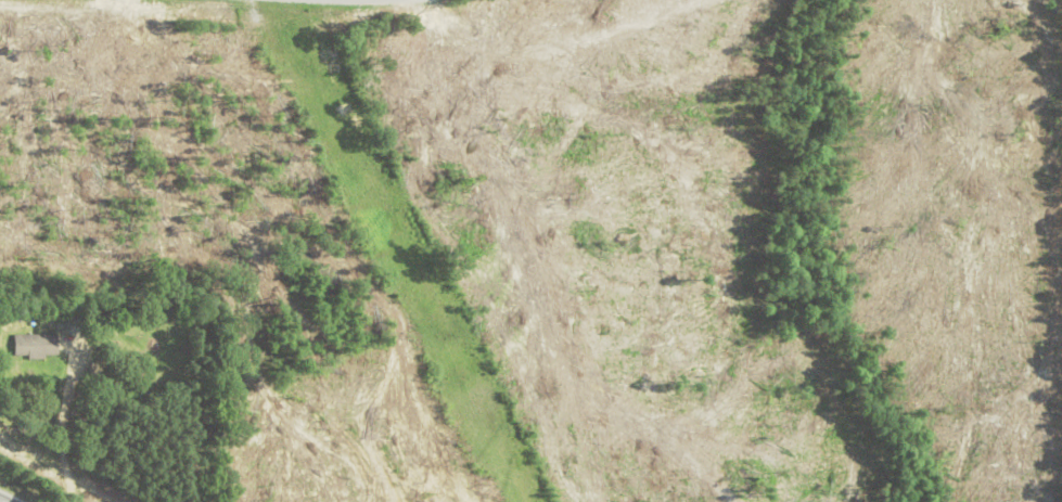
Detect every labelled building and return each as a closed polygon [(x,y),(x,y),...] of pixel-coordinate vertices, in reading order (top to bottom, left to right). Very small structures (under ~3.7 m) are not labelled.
[(15,334),(15,358),(59,358),(59,334),(15,334)]
